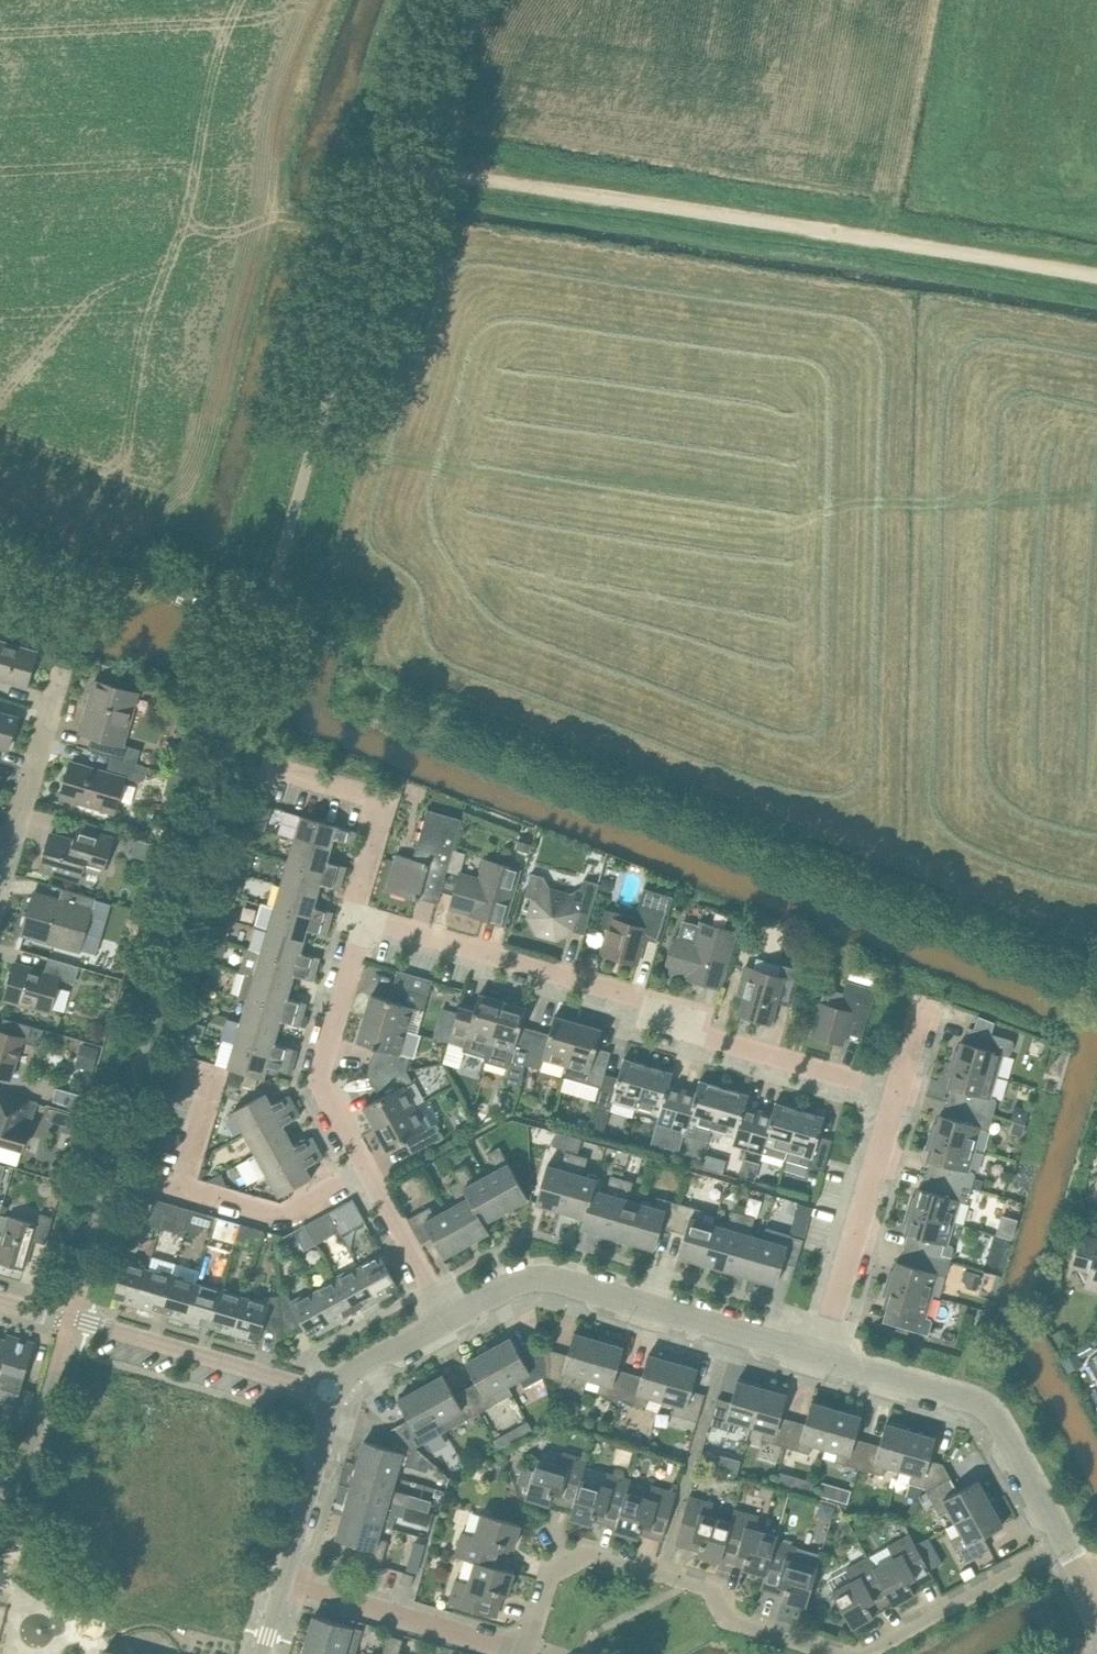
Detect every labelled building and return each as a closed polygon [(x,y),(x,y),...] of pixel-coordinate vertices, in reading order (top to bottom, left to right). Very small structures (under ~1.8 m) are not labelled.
[(15,646),(0,642),(0,678),(27,686),(37,653),(15,646)] [(88,749),(111,756),(126,760),(130,746),(123,744),(138,693),(95,680),(88,706),(93,708),(85,734),(92,736),(88,749)] [(160,683),(157,691),(167,695),(170,687),(160,683)] [(9,749),(18,718),(0,712),(0,746),(9,749)] [(125,777),(139,781),(143,765),(126,760),(111,756),(107,771),(72,761),(61,798),(114,813),(125,777)] [(264,830),(271,806),(253,801),(246,822),(247,822),(246,825),(256,828),(256,827),(264,830)] [(397,854),(386,890),(419,900),(422,890),(440,895),(462,819),(427,809),(413,858),(397,854)] [(353,844),(356,831),(302,815),(295,838),(331,849),(334,838),(353,844)] [(250,848),(256,828),(246,825),(240,845),(250,848)] [(113,839),(78,829),(74,844),(50,836),(40,868),(80,880),(84,867),(103,872),(113,839)] [(327,861),(331,849),(295,838),(288,861),(343,877),(346,866),(327,861)] [(151,844),(146,860),(157,864),(162,847),(151,844)] [(471,913),(470,915),(504,925),(520,869),(486,859),(480,880),(460,874),(450,907),(471,913)] [(340,889),(343,877),(288,861),(281,884),(317,895),(321,884),(340,889)] [(233,871),(227,894),(239,897),(246,874),(233,871)] [(314,906),(317,895),(281,884),(275,907),(262,903),(330,923),(333,912),(314,906)] [(96,898),(62,888),(59,901),(33,893),(21,932),(81,950),(96,898)] [(577,921),(588,924),(595,896),(585,893),(581,906),(577,908),(570,894),(551,888),(533,898),(528,917),(537,934),(556,940),(574,930),(577,921)] [(608,931),(602,953),(637,963),(644,938),(657,942),(671,896),(645,889),(636,919),(614,912),(612,918),(606,916),(602,929),(608,931)] [(236,902),(226,899),(221,916),(231,919),(236,902)] [(326,935),(330,923),(262,903),(255,926),(268,929),(268,930),(304,940),(307,929),(326,935)] [(701,922),(700,927),(684,922),(680,938),(675,937),(665,970),(686,976),(685,977),(720,987),(736,932),(701,922)] [(301,952),(304,940),(268,930),(268,929),(255,926),(249,949),(261,953),(316,969),(320,957),(301,952)] [(215,939),(211,952),(224,956),(228,943),(215,939)] [(316,969),(261,953),(255,976),(291,986),(294,975),(313,980),(316,969)] [(795,998),(802,970),(806,958),(799,956),(796,968),(782,964),(779,976),(745,966),(738,994),(745,996),(740,1014),(771,1023),(780,994),(795,998)] [(14,964),(4,998),(51,1011),(61,978),(76,983),(80,966),(49,957),(44,973),(14,964)] [(291,986),(255,976),(245,973),(239,996),(248,999),(303,1015),(306,1003),(287,997),(291,986)] [(424,1010),(428,995),(432,984),(402,975),(394,1001),(371,994),(365,1018),(407,1030),(414,1007),(424,1010)] [(852,1014),(868,1018),(876,989),(847,980),(839,1008),(821,1003),(812,1035),(844,1044),(852,1014)] [(486,1057),(503,1001),(479,994),(473,1017),(458,1013),(450,1043),(451,1043),(448,1055),(461,1058),(463,1051),(486,1057)] [(300,1026),(303,1015),(248,999),(241,1022),(277,1032),(281,1020),(300,1026)] [(503,1001),(486,1057),(485,1061),(509,1068),(504,1082),(519,1086),(534,1035),(520,1031),(527,1008),(503,1001)] [(566,1065),(579,1022),(555,1016),(548,1039),(534,1035),(519,1086),(520,1086),(526,1065),(540,1069),(543,1058),(566,1065)] [(978,1016),(975,1028),(991,1033),(995,1022),(978,1016)] [(44,1029),(5,1017),(1,1030),(0,1030),(0,1076),(11,1079),(22,1041),(39,1046),(44,1029)] [(400,1054),(407,1030),(365,1018),(358,1042),(381,1048),(373,1073),(407,1070),(411,1057),(400,1054)] [(274,1043),(277,1032),(241,1022),(235,1045),(290,1061),(293,1048),(274,1043)] [(579,1022),(566,1065),(563,1075),(601,1086),(604,1078),(610,1056),(596,1052),(602,1029),(579,1022)] [(965,1042),(962,1041),(959,1050),(956,1049),(952,1062),(996,1075),(1002,1054),(1008,1056),(1011,1054),(1015,1040),(991,1033),(975,1028),(969,1027),(965,1042)] [(287,1071),(290,1061),(235,1045),(228,1068),(231,1069),(244,1072),(264,1078),(267,1066),(287,1071)] [(636,1108),(649,1066),(624,1059),(617,1082),(604,1078),(601,1086),(596,1105),(611,1109),(613,1101),(636,1108)] [(996,1075),(952,1062),(948,1076),(951,1077),(948,1086),(951,1087),(947,1101),(993,1114),(997,1101),(995,1098),(990,1096),(996,1075)] [(673,1073),(649,1066),(636,1108),(660,1115),(657,1122),(672,1126),(680,1100),(666,1096),(673,1073)] [(231,1069),(227,1082),(240,1086),(244,1072),(231,1069)] [(376,1128),(414,1107),(403,1086),(413,1081),(407,1070),(373,1073),(385,1095),(364,1106),(376,1128)] [(693,1104),(680,1100),(672,1126),(686,1131),(685,1134),(709,1141),(712,1130),(724,1088),(700,1080),(693,1104)] [(83,1109),(86,1096),(57,1088),(53,1100),(83,1109)] [(748,1148),(756,1122),(742,1118),(749,1095),(724,1088),(712,1130),(735,1137),(733,1144),(748,1148)] [(37,1103),(0,1092),(0,1143),(23,1150),(37,1103)] [(244,1132),(294,1105),(289,1095),(272,1104),(265,1093),(233,1111),(244,1132)] [(990,1127),(993,1114),(947,1101),(943,1115),(940,1114),(937,1123),(934,1122),(930,1136),(975,1149),(981,1128),(986,1129),(990,1127)] [(756,1122),(748,1148),(786,1159),(800,1110),(775,1102),(769,1126),(756,1122)] [(300,1116),(294,1105),(244,1132),(256,1153),(289,1136),(283,1125),(300,1116)] [(1017,1105),(1013,1119),(1027,1123),(1030,1109),(1017,1105)] [(426,1129),(414,1107),(376,1128),(388,1150),(409,1138),(416,1152),(443,1137),(436,1123),(426,1129)] [(786,1159),(824,1171),(831,1144),(818,1140),(825,1117),(800,1110),(786,1159)] [(69,1114),(65,1124),(78,1128),(81,1117),(69,1114)] [(579,1118),(576,1127),(588,1131),(591,1122),(579,1118)] [(1014,1121),(1011,1132),(1023,1136),(1026,1124),(1014,1121)] [(268,1175),(318,1147),(312,1136),(294,1146),(289,1136),(256,1153),(268,1175)] [(975,1149),(930,1136),(926,1149),(930,1150),(927,1159),(930,1160),(926,1174),(972,1188),(976,1175),(974,1171),(969,1170),(975,1149)] [(323,1157),(318,1147),(268,1175),(279,1196),(312,1178),(306,1167),(323,1157)] [(498,1169),(487,1175),(506,1210),(528,1198),(500,1147),(489,1153),(498,1169)] [(561,1210),(577,1154),(566,1151),(561,1168),(547,1165),(536,1203),(561,1210)] [(593,1189),(594,1189),(597,1179),(583,1175),(588,1157),(577,1154),(561,1210),(584,1217),(585,1217),(593,1189)] [(506,1210),(487,1175),(474,1182),(465,1166),(455,1172),(460,1181),(488,1232),(489,1231),(484,1222),(506,1210)] [(223,1171),(205,1181),(229,1188),(223,1171)] [(968,1201),(972,1188),(926,1174),(922,1188),(919,1188),(916,1197),(913,1196),(909,1209),(953,1222),(959,1201),(964,1203),(968,1201)] [(606,1234),(622,1178),(611,1175),(606,1192),(594,1189),(593,1189),(585,1217),(584,1217),(581,1227),(606,1234)] [(630,1241),(641,1203),(628,1199),(634,1181),(622,1178),(606,1234),(630,1241)] [(488,1232),(460,1181),(450,1186),(459,1202),(447,1209),(467,1244),(488,1232)] [(661,1227),(673,1230),(681,1204),(657,1197),(654,1207),(641,1203),(630,1241),(655,1248),(661,1227)] [(345,1216),(359,1209),(353,1198),(328,1212),(334,1223),(341,1235),(352,1229),(345,1216)] [(165,1215),(168,1202),(156,1199),(148,1224),(161,1228),(165,1215)] [(185,1234),(189,1222),(192,1209),(168,1202),(165,1215),(161,1228),(185,1234)] [(799,1202),(794,1218),(809,1222),(813,1207),(799,1202)] [(703,1263),(715,1224),(702,1221),(705,1211),(681,1204),(673,1230),(685,1234),(679,1255),(703,1263)] [(467,1244),(447,1209),(436,1216),(431,1206),(408,1219),(421,1243),(433,1237),(444,1256),(467,1244)] [(213,1229),(216,1216),(192,1209),(189,1222),(213,1229)] [(953,1222),(909,1209),(905,1223),(908,1223),(906,1232),(909,1233),(904,1248),(950,1261),(954,1248),(952,1244),(947,1243),(953,1222)] [(728,1270),(744,1214),(733,1210),(728,1228),(715,1224),(703,1263),(728,1270)] [(325,1229),(334,1223),(328,1212),(306,1224),(317,1243),(329,1237),(325,1229)] [(53,1217),(40,1213),(37,1224),(9,1216),(0,1246),(0,1261),(25,1269),(33,1240),(45,1244),(53,1217)] [(752,1277),(763,1238),(750,1235),(755,1217),(744,1214),(728,1270),(752,1277)] [(216,1216),(213,1229),(208,1246),(232,1253),(237,1236),(240,1223),(216,1216)] [(261,1243),(265,1230),(240,1223),(237,1236),(261,1243)] [(317,1243),(306,1224),(284,1236),(290,1247),(300,1242),(305,1250),(317,1243)] [(796,1266),(801,1250),(804,1239),(779,1232),(776,1242),(763,1238),(752,1277),(777,1284),(783,1262),(796,1266)] [(1096,1289),(1096,1240),(1082,1236),(1073,1266),(1079,1267),(1087,1283),(1086,1286),(1096,1289)] [(946,1274),(950,1261),(904,1248),(900,1262),(897,1261),(895,1270),(891,1269),(887,1282),(932,1295),(938,1274),(943,1276),(946,1274)] [(371,1261),(359,1267),(377,1301),(393,1293),(391,1290),(398,1286),(380,1253),(369,1258),(371,1261)] [(138,1306),(148,1269),(136,1265),(136,1263),(125,1259),(114,1296),(122,1299),(121,1301),(138,1306)] [(377,1301),(359,1267),(346,1274),(345,1272),(335,1277),(354,1311),(360,1307),(361,1310),(377,1301)] [(163,1311),(173,1274),(163,1270),(162,1273),(148,1269),(138,1306),(155,1311),(156,1309),(163,1311)] [(186,1320),(197,1283),(184,1279),(184,1277),(173,1274),(163,1311),(170,1313),(169,1315),(186,1320)] [(354,1311),(335,1277),(325,1282),(327,1285),(314,1292),(333,1326),(349,1317),(347,1314),(354,1311)] [(932,1295),(887,1282),(883,1296),(887,1297),(884,1306),(887,1307),(883,1322),(929,1335),(933,1321),(931,1318),(926,1316),(932,1295)] [(211,1325),(222,1288),(211,1284),(210,1287),(197,1283),(186,1320),(203,1325),(204,1322),(211,1325)] [(235,1334),(246,1297),(232,1293),(233,1291),(222,1288),(211,1325),(218,1327),(217,1329),(235,1334)] [(333,1326),(314,1292),(302,1298),(301,1296),(292,1301),(288,1295),(280,1295),(286,1334),(304,1325),(309,1335),(316,1331),(318,1334),(333,1326)] [(286,1334),(280,1295),(271,1296),(269,1301),(259,1298),(258,1301),(246,1297),(235,1334),(251,1339),(252,1336),(260,1339),(263,1328),(286,1334)] [(588,1378),(599,1340),(574,1333),(568,1354),(541,1347),(544,1377),(572,1385),(575,1374),(588,1378)] [(7,1340),(0,1338),(0,1394),(0,1395),(0,1398),(17,1402),(12,1419),(26,1423),(35,1393),(21,1389),(35,1342),(12,1335),(11,1341),(7,1340)] [(511,1337),(489,1350),(508,1385),(520,1378),(525,1387),(544,1377),(541,1347),(522,1357),(511,1337)] [(624,1347),(599,1340),(588,1378),(601,1382),(598,1392),(622,1399),(630,1372),(618,1369),(624,1347)] [(1089,1342),(1076,1349),(1081,1358),(1094,1351),(1089,1342)] [(508,1385),(489,1350),(466,1362),(477,1382),(466,1388),(479,1412),(501,1400),(496,1391),(508,1385)] [(662,1400),(673,1361),(649,1354),(642,1376),(630,1372),(622,1399),(646,1406),(649,1396),(662,1400)] [(698,1369),(673,1361),(662,1400),(675,1403),(672,1414),(697,1421),(705,1394),(692,1390),(698,1369)] [(443,1374),(421,1387),(440,1422),(452,1415),(457,1425),(479,1412),(466,1388),(454,1394),(443,1374)] [(751,1426),(762,1387),(738,1380),(731,1402),(718,1398),(710,1425),(736,1432),(738,1422),(751,1426)] [(440,1422),(421,1387),(398,1399),(409,1419),(392,1429),(415,1447),(434,1438),(429,1428),(440,1422)] [(787,1395),(762,1387),(751,1426),(764,1429),(761,1440),(785,1447),(793,1420),(781,1416),(787,1395)] [(825,1447),(837,1409),(812,1402),(806,1423),(793,1420),(785,1447),(810,1454),(813,1443),(825,1447)] [(861,1416),(837,1409),(825,1447),(838,1451),(835,1461),(860,1468),(867,1441),(855,1438),(861,1416)] [(900,1469),(911,1430),(886,1423),(880,1445),(867,1441),(860,1468),(884,1475),(887,1465),(900,1469)] [(410,1467),(415,1447),(392,1429),(387,1447),(365,1440),(358,1465),(396,1476),(400,1464),(410,1467)] [(936,1438),(911,1430),(900,1469),(913,1473),(910,1483),(924,1487),(943,1463),(929,1459),(936,1438)] [(703,1450),(699,1463),(714,1467),(718,1454),(703,1450)] [(582,1479),(588,1459),(563,1452),(560,1465),(538,1458),(534,1469),(522,1466),(517,1483),(530,1485),(526,1497),(550,1504),(551,1499),(573,1505),(574,1506),(582,1479)] [(958,1491),(943,1463),(924,1487),(927,1492),(934,1504),(940,1515),(949,1510),(956,1522),(991,1502),(978,1480),(958,1491)] [(396,1476),(358,1465),(351,1489),(407,1506),(410,1494),(392,1489),(396,1476)] [(627,1492),(628,1492),(631,1479),(607,1472),(603,1485),(582,1479),(574,1506),(573,1505),(570,1518),(593,1524),(594,1519),(617,1525),(617,1526),(627,1492)] [(778,1472),(774,1486),(784,1489),(788,1475),(778,1472)] [(663,1539),(677,1492),(652,1485),(649,1498),(628,1492),(627,1492),(617,1526),(617,1525),(615,1531),(638,1538),(640,1532),(663,1539)] [(436,1488),(433,1496),(441,1498),(443,1490),(436,1488)] [(407,1506),(351,1489),(344,1513),(382,1524),(386,1512),(403,1517),(407,1506)] [(839,1489),(836,1500),(848,1504),(851,1492),(839,1489)] [(864,1493),(853,1490),(849,1506),(860,1509),(864,1493)] [(927,1492),(919,1497),(925,1509),(934,1504),(927,1492)] [(731,1522),(710,1516),(714,1503),(689,1496),(676,1543),(699,1549),(698,1555),(721,1562),(722,1556),(731,1522)] [(1003,1525),(991,1502),(956,1522),(962,1533),(953,1538),(965,1562),(990,1548),(983,1536),(1003,1525)] [(408,1506),(404,1520),(415,1523),(419,1509),(408,1506)] [(776,1541),(778,1535),(756,1529),(759,1516),(735,1509),(731,1522),(722,1556),(744,1563),(743,1568),(765,1575),(766,1575),(776,1541)] [(382,1524),(344,1513),(337,1538),(358,1545),(354,1558),(381,1565),(388,1540),(378,1537),(382,1524)] [(455,1555),(475,1561),(514,1572),(515,1572),(502,1568),(509,1546),(514,1548),(521,1525),(482,1513),(475,1535),(462,1531),(455,1555)] [(894,1558),(875,1568),(892,1599),(891,1600),(894,1605),(915,1593),(912,1588),(934,1576),(910,1534),(888,1546),(894,1558)] [(821,1554),(776,1541),(766,1575),(765,1575),(761,1587),(785,1594),(783,1599),(806,1606),(821,1554)] [(412,1552),(407,1570),(417,1573),(422,1556),(412,1552)] [(853,1580),(833,1591),(852,1627),(873,1616),(871,1611),(891,1600),(892,1599),(875,1568),(869,1557),(846,1569),(853,1580)] [(508,1595),(514,1572),(475,1561),(469,1583),(456,1579),(449,1603),(496,1617),(503,1594),(508,1595)] [(971,1566),(961,1572),(966,1581),(976,1575),(971,1566)] [(414,1575),(403,1572),(400,1583),(411,1586),(414,1575)] [(314,1615),(307,1640),(345,1651),(349,1639),(359,1641),(363,1629),(314,1615)] [(383,1653),(399,1653),(403,1639),(388,1635),(383,1653)] [(345,1651),(307,1640),(303,1653),(345,1653),(345,1651)]
